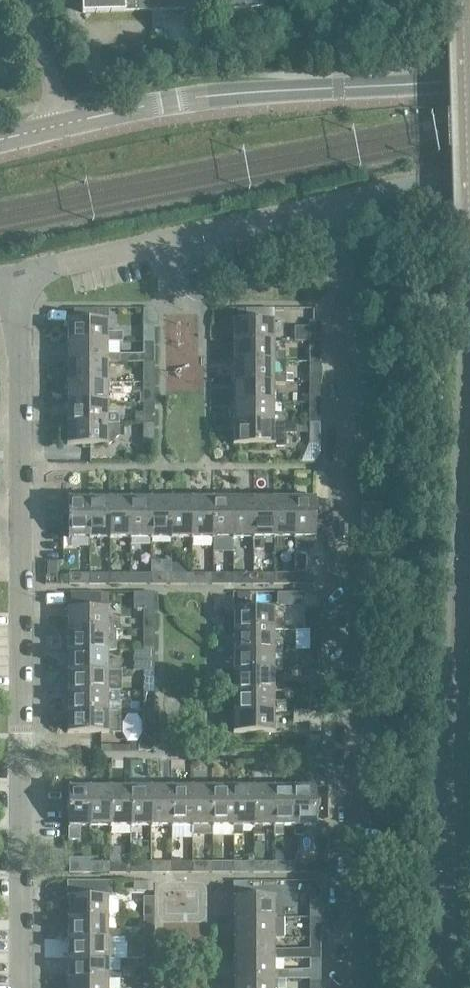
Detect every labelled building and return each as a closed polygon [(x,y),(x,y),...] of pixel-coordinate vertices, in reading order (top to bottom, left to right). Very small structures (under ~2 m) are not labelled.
[(264,8),(263,0),(82,0),(82,13),(264,8)] [(143,343),(154,343),(154,327),(158,327),(158,317),(154,310),(143,310),(143,322),(143,343)] [(232,343),(275,343),(275,321),(232,322),(232,343)] [(66,342),(108,342),(122,342),(122,333),(108,333),(108,322),(67,322),(66,342)] [(309,343),(320,342),(320,322),(309,322),(309,343)] [(154,343),(143,343),(143,355),(108,355),(108,342),(66,342),(66,363),(108,363),(143,363),(154,363),(154,343)] [(320,342),(309,343),(309,362),(320,362),(320,342)] [(275,343),(232,343),(232,363),(275,362),(275,363),(285,363),(285,352),(275,353),(275,343)] [(232,383),(274,383),(293,383),(293,375),(274,375),(275,363),(275,362),(232,363),(232,383)] [(320,362),(309,362),(309,383),(320,383),(320,362)] [(66,383),(108,384),(108,363),(66,363),(66,383)] [(143,384),(154,384),(154,363),(143,363),(143,384)] [(66,404),(108,404),(108,384),(66,383),(66,404)] [(274,403),(274,404),(281,404),(281,394),(274,394),(274,383),(232,383),(232,403),(274,403)] [(320,383),(309,383),(309,403),(320,403),(320,383)] [(143,404),(154,404),(154,384),(143,384),(143,404)] [(232,424),(274,424),(285,424),(285,423),(285,415),(274,415),(274,404),(274,403),(232,403),(232,424)] [(320,403),(309,403),(309,424),(320,424),(320,403)] [(108,404),(66,404),(66,425),(119,425),(119,417),(116,414),(108,414),(108,404)] [(143,425),(154,425),(154,404),(143,404),(143,425)] [(274,424),(232,424),(232,445),(274,445),(274,447),(284,447),(284,434),(294,434),(294,423),(285,423),(285,424),(274,424)] [(320,424),(309,424),(309,445),(320,445),(320,424)] [(119,425),(66,425),(66,446),(108,446),(119,437),(119,425)] [(154,425),(143,425),(143,445),(153,445),(154,425)] [(88,540),(88,498),(68,498),(68,540),(88,540)] [(88,498),(88,540),(109,540),(109,498),(88,498)] [(109,498),(109,540),(130,540),(130,498),(109,498)] [(130,498),(130,540),(150,540),(150,498),(130,498)] [(150,498),(150,540),(171,540),(171,498),(150,498)] [(171,498),(171,540),(191,540),(191,498),(171,498)] [(191,498),(191,540),(212,540),(212,498),(191,498)] [(212,498),(212,540),(232,540),(232,498),(212,498)] [(232,498),(232,540),(253,540),(253,498),(232,498)] [(274,540),(274,498),(253,498),(253,540),(253,550),(263,550),(263,540),(274,540)] [(294,540),(294,498),(274,498),(274,540),(274,550),(284,550),(284,540),(294,540)] [(294,498),(294,540),(295,540),(295,549),(314,549),(314,540),(315,540),(315,498),(294,498)] [(361,537),(381,537),(381,526),(361,526),(361,537)] [(361,547),(381,547),(381,537),(361,537),(361,547)] [(245,574),(245,555),(234,555),(234,574),(245,574)] [(361,567),(381,567),(381,557),(361,557),(361,567)] [(88,585),(88,574),(69,574),(69,585),(88,585)] [(109,585),(109,574),(88,574),(88,585),(109,585)] [(130,585),(130,574),(109,574),(109,585),(130,585)] [(150,585),(150,574),(130,574),(130,585),(150,585)] [(171,585),(171,574),(150,574),(150,585),(171,585)] [(191,585),(191,574),(171,574),(171,585),(191,585)] [(212,585),(212,574),(191,574),(191,585),(212,585)] [(232,585),(232,574),(212,574),(212,585),(232,585)] [(253,585),(253,574),(232,574),(232,585),(253,585)] [(273,585),(274,574),(253,574),(253,585),(273,585)] [(295,585),(294,574),(274,574),(273,585),(295,585)] [(294,574),(295,585),(314,585),(314,574),(294,574)] [(361,588),(381,589),(381,578),(361,578),(361,588)] [(67,610),(67,630),(116,630),(118,630),(118,620),(109,620),(109,610),(108,594),(70,594),(70,610),(67,610)] [(154,630),(154,615),(154,611),(154,610),(154,594),(139,594),(139,610),(143,610),(143,630),(154,630)] [(361,609),(381,609),(381,599),(361,600),(361,609)] [(232,630),(274,630),(281,630),(281,620),(274,620),(274,609),(232,609),(232,630)] [(309,630),(320,630),(320,610),(304,610),(304,633),(309,633),(309,630)] [(67,651),(109,651),(116,651),(116,630),(67,630),(67,651)] [(143,651),(154,651),(154,630),(143,630),(143,651)] [(274,630),(232,630),(233,651),(275,651),(281,651),(281,640),(275,640),(274,630)] [(309,651),(320,651),(320,630),(309,630),(309,633),(309,651)] [(360,641),(381,642),(381,632),(360,632),(360,641)] [(360,652),(381,652),(381,642),(360,641),(360,652)] [(109,651),(67,651),(67,672),(109,672),(119,672),(119,661),(109,661),(109,651)] [(143,672),(154,672),(154,651),(143,651),(143,672)] [(275,651),(233,651),(233,671),(275,671),(282,671),(282,661),(275,661),(275,651)] [(309,671),(320,671),(320,651),(309,651),(309,671)] [(381,662),(365,662),(365,674),(381,674),(381,662)] [(275,671),(233,671),(233,692),(275,692),(285,692),(285,681),(275,682),(275,671)] [(67,692),(109,692),(109,672),(67,672),(67,692)] [(143,692),(154,692),(154,672),(143,672),(143,692)] [(109,692),(67,692),(67,713),(109,713),(109,692)] [(143,713),(154,713),(154,692),(143,692),(143,713)] [(275,692),(233,692),(233,713),(275,713),(285,713),(285,702),(275,702),(275,692)] [(320,692),(309,692),(309,713),(320,713),(320,692)] [(320,713),(309,713),(293,712),(293,722),(309,722),(309,733),(320,733),(320,713)] [(109,713),(67,713),(67,734),(120,734),(120,713),(109,713)] [(154,713),(143,713),(143,734),(154,734),(154,713)] [(275,713),(233,713),(233,733),(275,733),(275,713)] [(154,748),(154,734),(143,734),(143,736),(138,746),(138,752),(151,752),(154,748)] [(307,737),(306,751),(313,751),(320,743),(320,736),(307,737)] [(89,828),(89,786),(68,786),(68,841),(78,841),(79,828),(89,828)] [(89,786),(89,828),(109,828),(109,786),(89,786)] [(109,786),(109,828),(130,828),(130,786),(109,786)] [(130,786),(130,828),(150,828),(150,786),(130,786)] [(150,786),(150,828),(171,828),(171,786),(150,786)] [(171,786),(171,828),(192,828),(192,786),(171,786)] [(192,786),(192,828),(192,836),(212,836),(212,828),(212,786),(192,786)] [(212,786),(212,828),(233,828),(233,786),(212,786)] [(233,786),(233,828),(233,836),(242,836),(242,828),(252,828),(253,828),(253,786),(233,786)] [(253,828),(252,828),(252,836),(262,836),(262,828),(273,828),(274,828),(274,786),(253,786),(253,828)] [(295,828),(295,786),(274,786),(274,828),(273,828),(273,836),(282,836),(282,828),(293,828),(295,828)] [(295,828),(293,828),(293,836),(303,836),(302,828),(315,828),(315,786),(295,786),(295,828)] [(234,849),(234,840),(214,841),(214,850),(234,849)] [(89,874),(89,863),(89,859),(68,859),(68,874),(89,874)] [(295,873),(295,862),(274,863),(274,873),(295,873)] [(295,862),(295,873),(315,873),(315,862),(295,862)] [(109,874),(109,863),(89,863),(89,874),(109,874)] [(130,874),(130,863),(109,863),(109,874),(130,874)] [(151,874),(151,863),(130,863),(130,874),(151,874)] [(171,873),(171,863),(151,863),(151,874),(171,873)] [(192,873),(192,863),(171,863),(171,873),(192,873)] [(212,873),(212,863),(192,863),(192,873),(212,873)] [(233,873),(233,863),(212,863),(212,873),(233,873)] [(254,873),(254,863),(233,863),(233,873),(254,873)] [(274,873),(274,863),(254,863),(254,873),(274,873)] [(365,877),(385,877),(385,866),(365,866),(365,877)] [(365,887),(385,887),(385,877),(365,877),(365,887)] [(114,919),(117,915),(117,901),(114,897),(103,898),(103,882),(82,882),(83,898),(67,898),(67,919),(109,919),(114,919)] [(365,899),(385,899),(385,887),(365,887),(365,899)] [(233,918),(275,918),(283,918),(283,908),(275,908),(275,897),(233,897),(233,918)] [(143,919),(154,919),(154,898),(143,898),(143,919)] [(309,918),(320,918),(320,898),(309,898),(309,918)] [(365,908),(385,909),(385,899),(365,899),(365,908)] [(365,919),(385,920),(385,909),(365,908),(365,919)] [(233,939),(275,939),(275,918),(233,918),(233,939)] [(309,938),(320,938),(320,918),(309,918),(309,938)] [(67,939),(113,939),(119,939),(119,930),(109,930),(109,919),(67,919),(67,939)] [(143,939),(154,939),(154,919),(143,919),(143,939)] [(365,929),(385,930),(385,920),(365,919),(365,929)] [(365,940),(385,940),(385,930),(365,929),(365,940)] [(309,959),(320,959),(320,938),(309,938),(309,959)] [(113,939),(67,939),(67,960),(109,959),(113,959),(113,939)] [(143,959),(154,959),(154,939),(143,939),(143,959)] [(275,939),(233,939),(233,959),(275,959),(285,959),(285,950),(275,950),(275,939)] [(365,951),(385,951),(385,940),(365,940),(365,951)] [(365,961),(385,962),(385,951),(365,951),(365,961)] [(67,981),(109,981),(109,980),(118,980),(118,971),(109,971),(109,959),(67,960),(67,981)] [(143,980),(154,980),(154,959),(143,959),(143,980)] [(233,980),(275,980),(285,980),(285,971),(275,971),(275,959),(233,959),(233,980)] [(309,980),(320,980),(320,959),(309,959),(309,980)] [(365,972),(385,972),(385,962),(365,961),(365,972)] [(365,981),(385,982),(385,972),(365,972),(365,981)] [(275,980),(233,980),(233,987),(275,987),(275,980)] [(320,980),(309,980),(309,987),(320,987),(320,980)]
